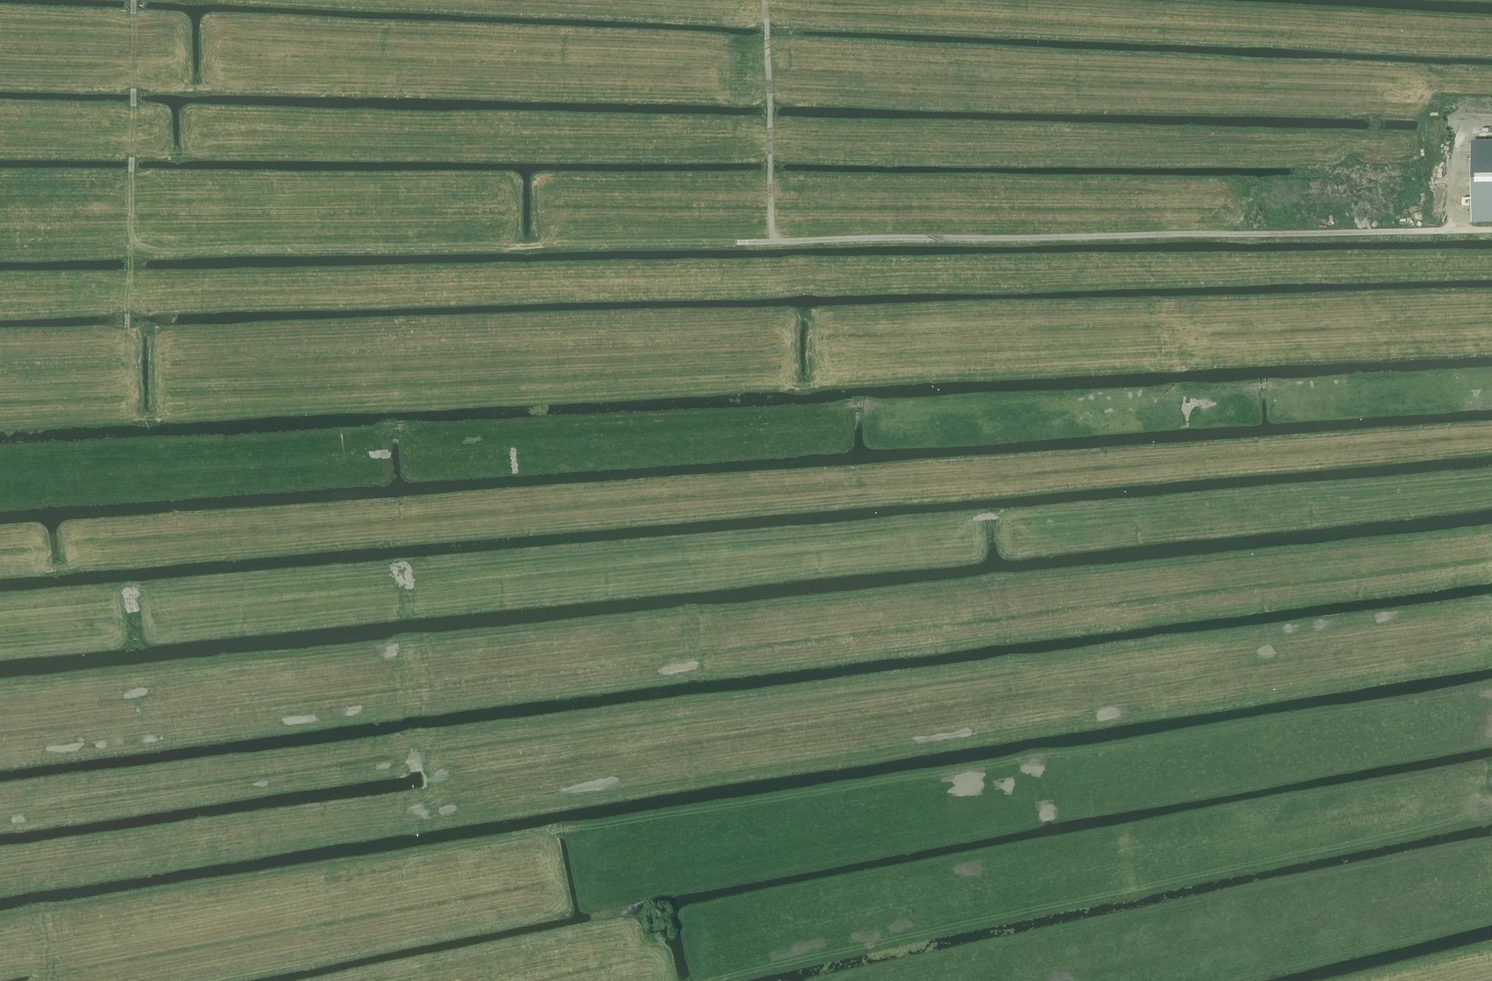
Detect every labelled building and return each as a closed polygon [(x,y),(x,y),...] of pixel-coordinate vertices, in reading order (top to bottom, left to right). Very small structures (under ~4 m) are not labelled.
[(1471,144),(1472,174),(1472,222),(1491,222),(1491,144),(1471,144)]
